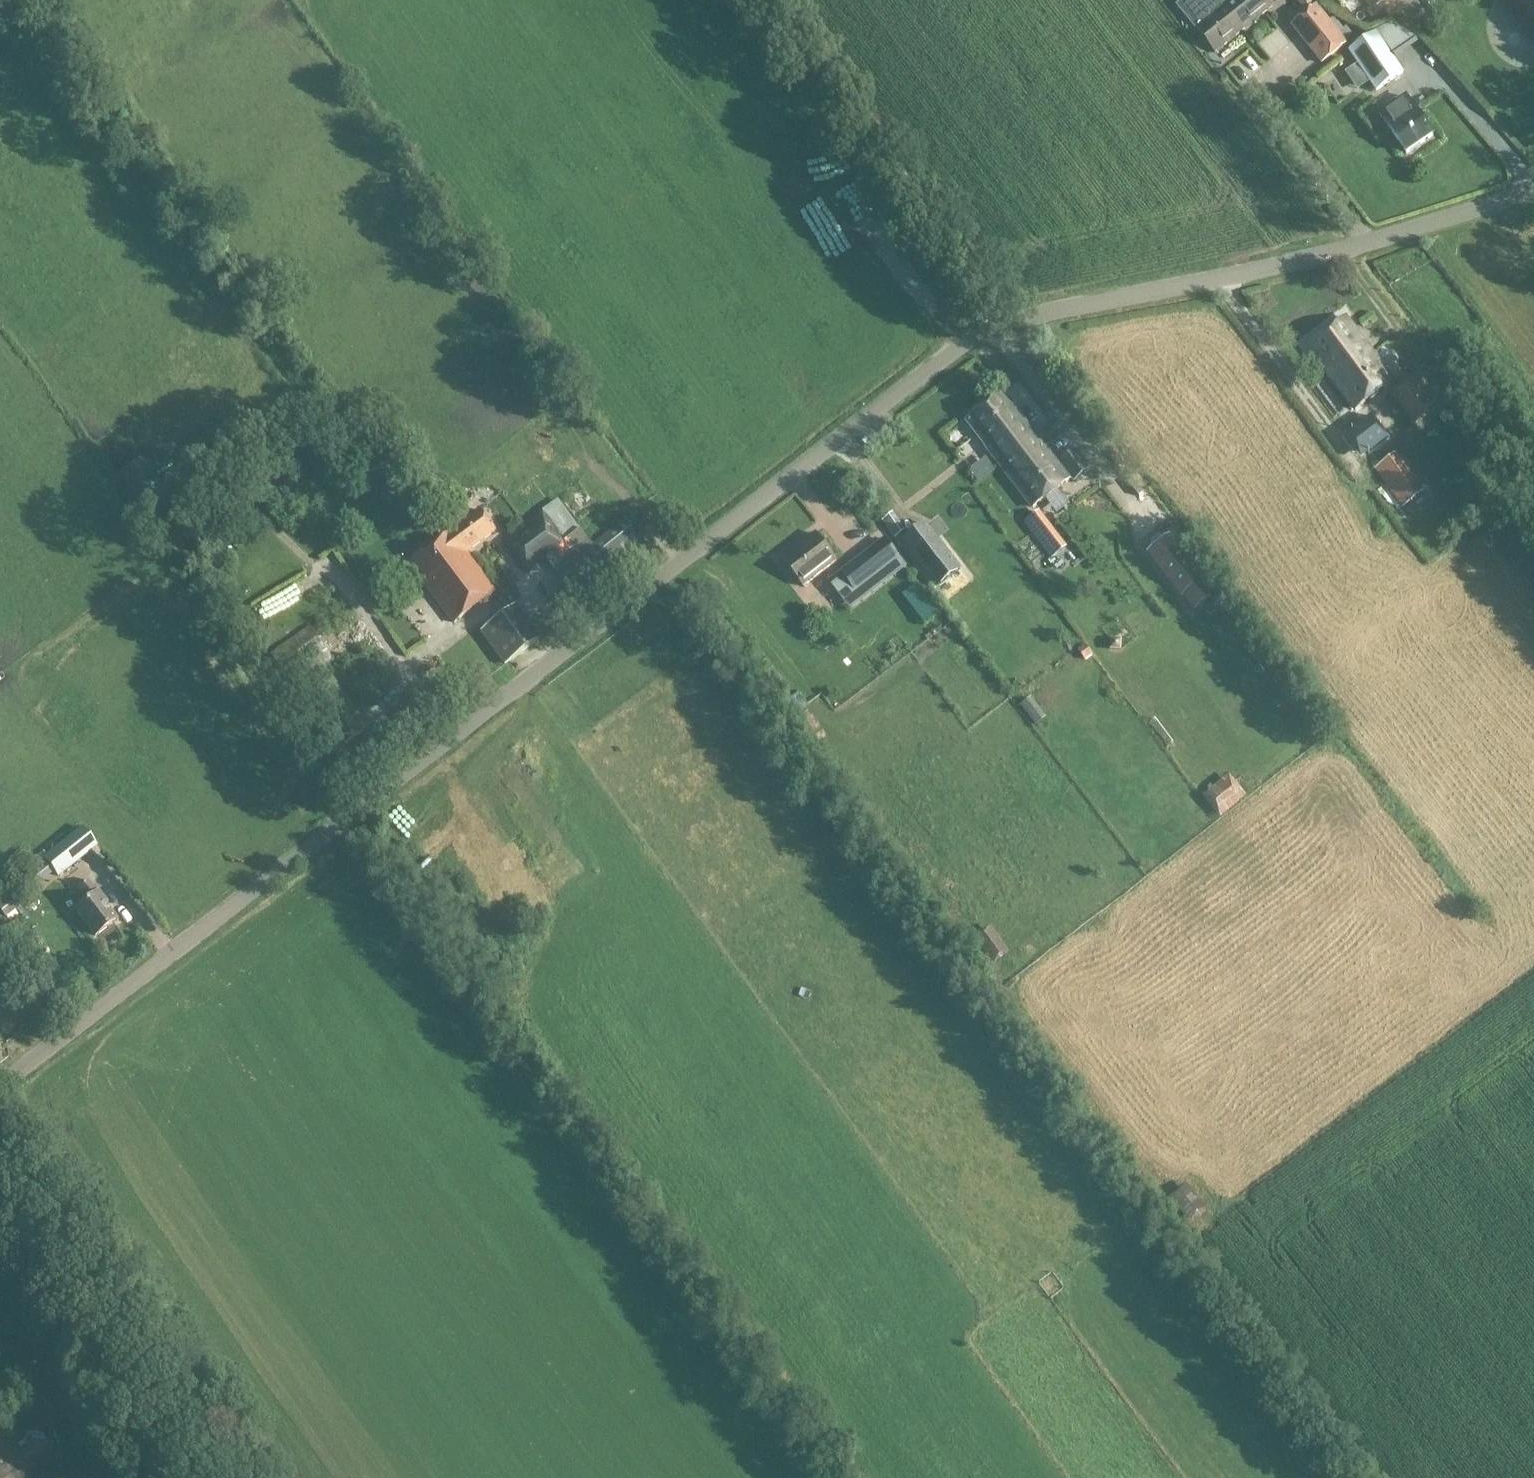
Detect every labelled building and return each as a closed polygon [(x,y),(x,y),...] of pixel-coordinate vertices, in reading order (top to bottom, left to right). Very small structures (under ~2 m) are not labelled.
[(1186,17),(1197,30),(1216,53),(1226,44),(1271,8),(1265,0),(1233,0),(1225,6),(1220,0),(1207,0),(1186,17)] [(1386,0),(1367,0),(1373,8),(1386,0)] [(1533,42),(1533,0),(1501,0),(1533,42)] [(1329,60),(1353,40),(1323,3),(1299,23),(1329,60)] [(1404,74),(1376,33),(1348,52),(1376,93),(1404,74)] [(1381,117),(1391,130),(1407,154),(1433,136),(1417,112),(1407,99),(1381,117)] [(1346,319),(1309,347),(1356,409),(1393,381),(1346,319)] [(1419,430),(1449,408),(1420,369),(1390,391),(1419,430)] [(966,421),(999,465),(1035,439),(1001,395),(966,421)] [(1035,420),(1044,431),(1055,422),(1046,411),(1035,420)] [(1345,433),(1355,447),(1362,442),(1367,449),(1387,435),(1372,414),(1345,433)] [(999,465),(1033,509),(1068,482),(1035,439),(999,465)] [(1060,464),(1073,482),(1090,469),(1077,451),(1060,464)] [(976,481),(994,467),(984,455),(967,468),(976,481)] [(1376,468),(1392,490),(1410,478),(1394,455),(1376,468)] [(625,521),(594,545),(559,499),(501,541),(527,573),(545,558),(580,602),(647,548),(625,521)] [(497,593),(467,553),(496,532),(480,510),(469,518),(464,511),(445,525),(451,533),(409,564),(454,624),(497,593)] [(1043,545),(1056,535),(1039,513),(1026,523),(1043,545)] [(912,515),(890,532),(924,577),(946,561),(912,515)] [(836,561),(816,535),(783,560),(803,586),(836,561)] [(1205,579),(1170,535),(1147,553),(1182,597),(1205,579)] [(878,574),(863,555),(841,572),(856,592),(878,574)] [(476,632),(507,661),(538,628),(508,599),(476,632)] [(314,653),(316,656),(287,677),(339,748),(368,727),(324,667),(335,660),(323,643),(332,637),(322,623),(312,630),(310,627),(271,655),(283,672),(309,654),(311,655),(314,653)] [(766,663),(756,650),(747,657),(757,669),(766,663)] [(1225,816),(1244,795),(1224,775),(1204,796),(1225,816)] [(82,827),(43,858),(58,877),(97,846),(82,827)] [(104,905),(106,903),(98,892),(88,879),(77,888),(86,900),(74,909),(95,936),(115,920),(104,905)] [(56,1477),(35,1440),(0,1460),(0,1477),(56,1477)]
